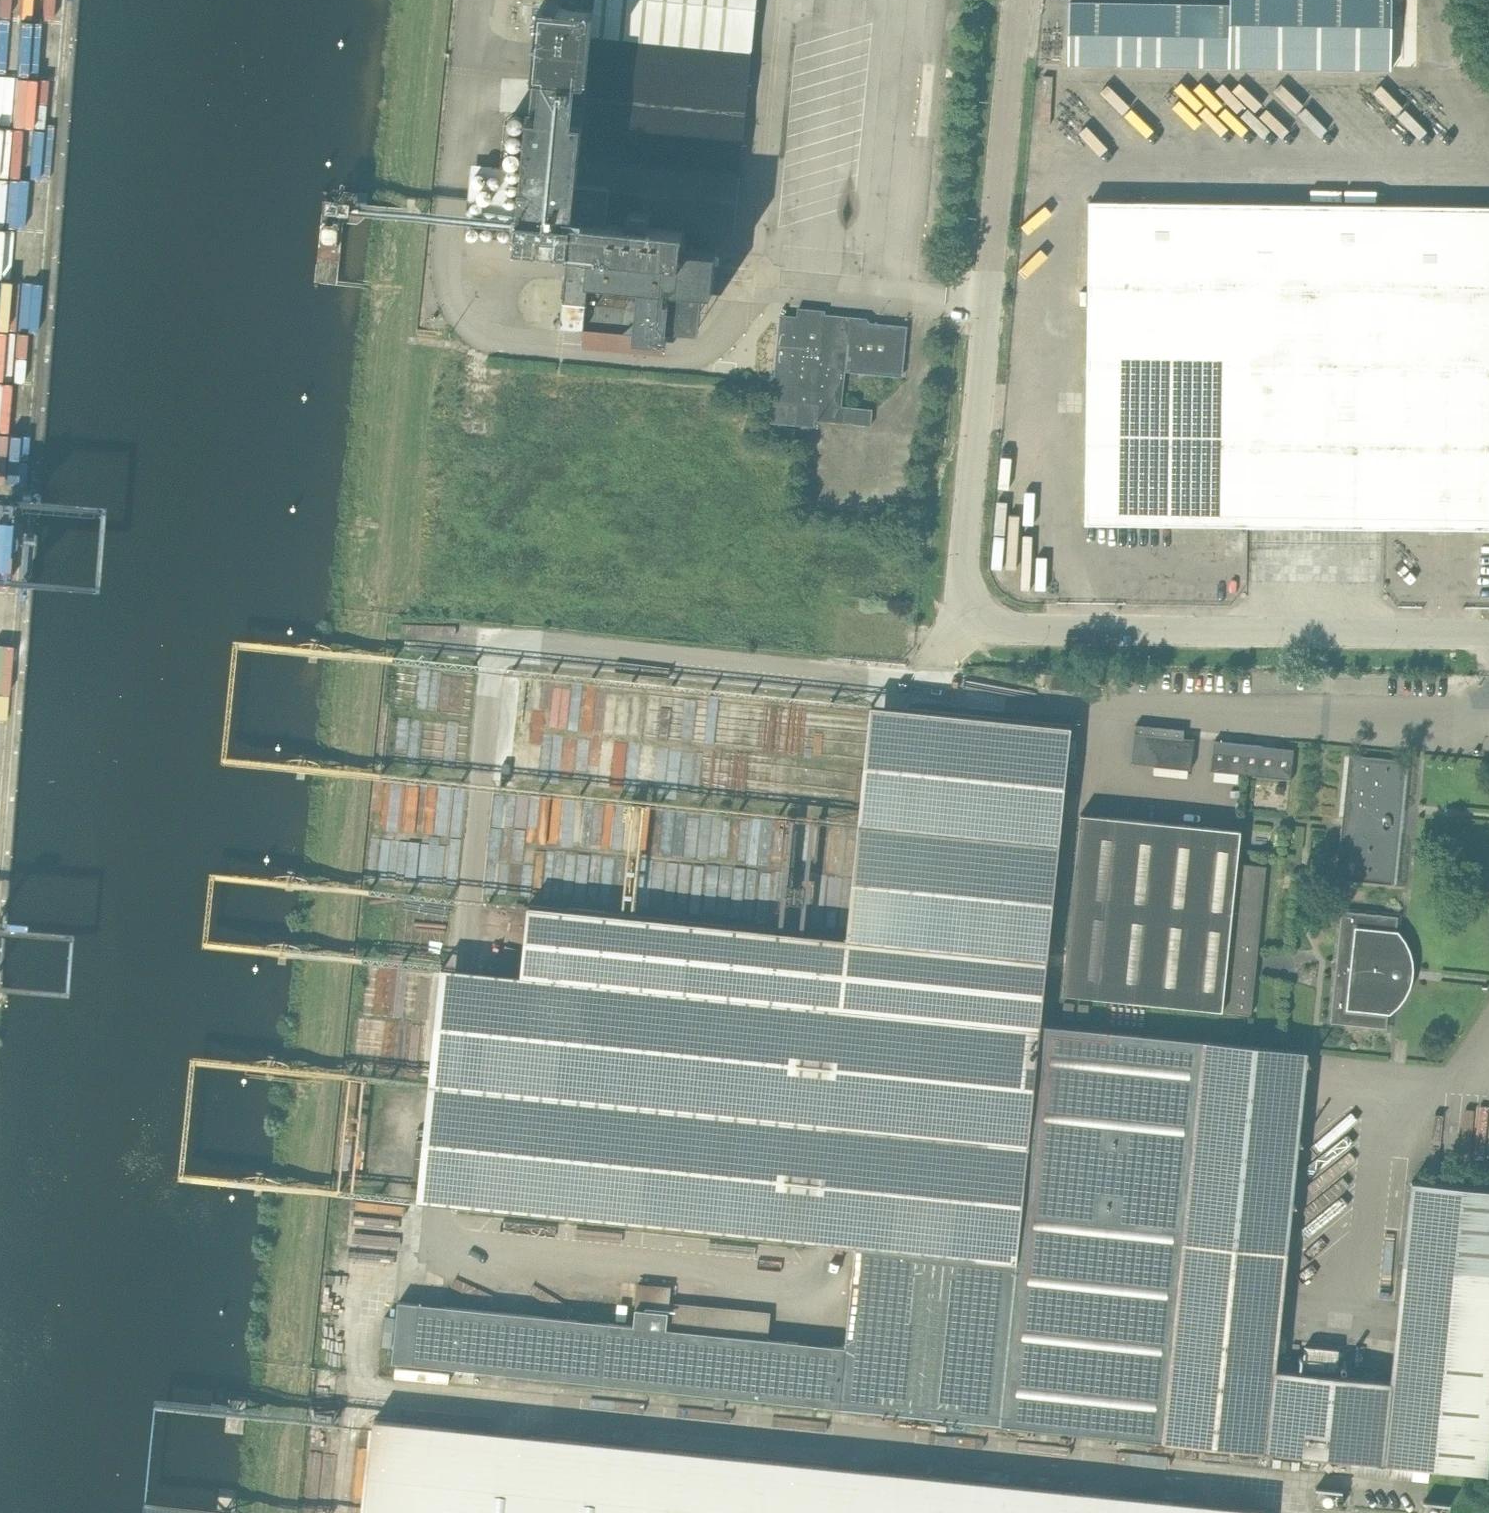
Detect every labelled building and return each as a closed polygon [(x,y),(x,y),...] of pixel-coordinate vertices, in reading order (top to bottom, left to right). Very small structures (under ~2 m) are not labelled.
[(1233,6),(1232,66),(1391,69),(1392,0),(1233,0),(1233,6)] [(1232,66),(1233,6),(1071,3),(1070,63),(1232,66)] [(1090,201),(1089,281),(1488,287),(1488,207),(1090,201)] [(1089,281),(1086,523),(1488,528),(1488,287),(1089,281)] [(847,1347),(841,1407),(1001,1423),(1041,1024),(1072,724),(911,707),(847,1347)] [(1191,768),(1195,738),(1184,737),(1185,729),(1136,724),(1132,762),(1191,768)] [(1214,741),(1211,770),(1291,778),(1294,749),(1214,741)] [(1393,884),(1406,760),(1349,754),(1336,878),(1393,884)] [(1223,1010),(1237,870),(1241,830),(1081,814),(1063,993),(1223,1010)] [(1237,870),(1223,1010),(1222,1010),(1252,1013),(1266,866),(1244,863),(1243,871),(1237,870)] [(1402,942),(1396,935),(1398,916),(1342,910),(1331,1022),(1387,1027),(1389,1009),(1396,1002),(1401,995),(1406,987),(1408,978),(1409,969),(1408,959),(1406,950),(1402,942)] [(1001,1423),(1487,1473),(1488,1458),(1488,1189),(1412,1181),(1392,1381),(1275,1369),(1308,1051),(1274,1047),(1041,1024),(1001,1423)] [(634,1325),(628,1385),(841,1407),(847,1347),(802,1342),(769,1339),(771,1311),(670,1301),(671,1285),(638,1282),(634,1325)] [(395,1341),(393,1361),(628,1385),(634,1325),(607,1322),(399,1301),(395,1341)] [(725,1408),(726,1398),(715,1397),(714,1407),(725,1408)] [(365,1512),(1264,1512),(1264,1510),(374,1419),(365,1512)]
